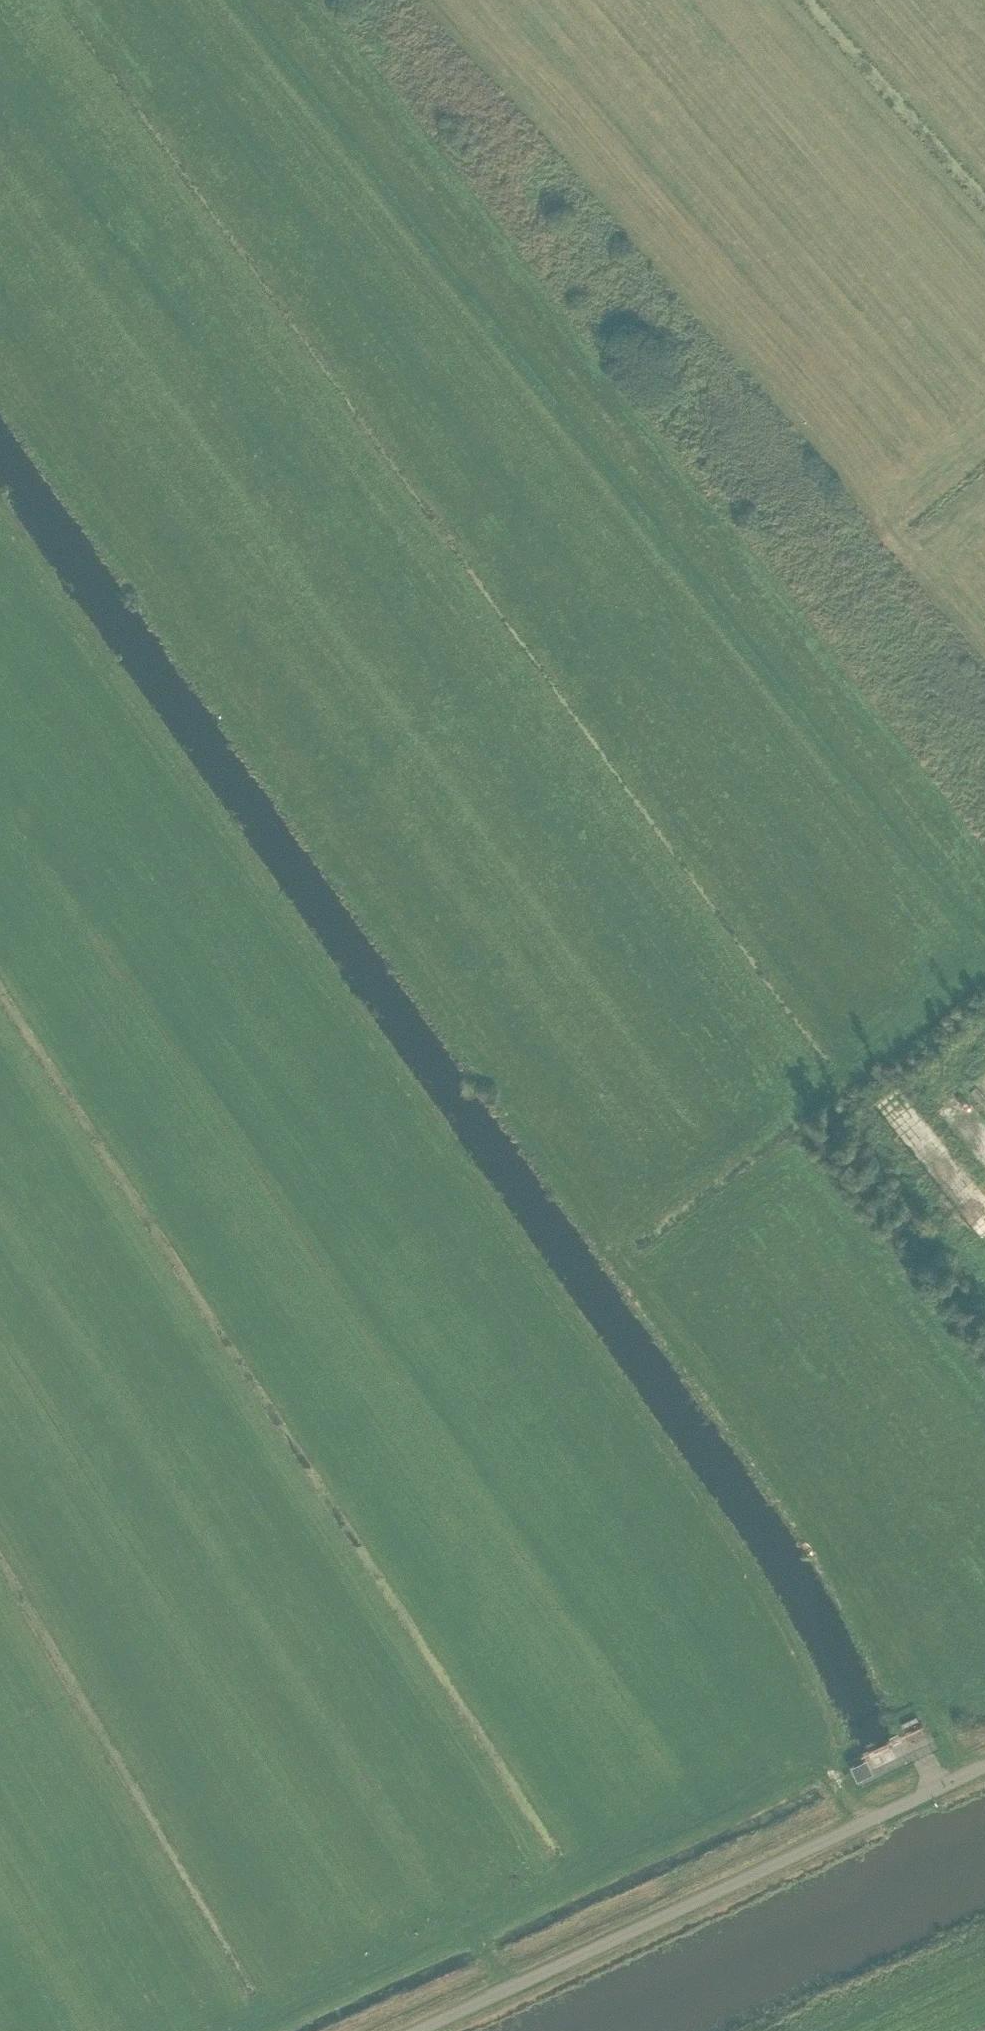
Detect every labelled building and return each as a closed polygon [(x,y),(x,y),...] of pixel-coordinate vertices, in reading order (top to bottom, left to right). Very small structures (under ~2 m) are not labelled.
[(858,1783),(873,1776),(867,1763),(852,1770),(858,1783)]
